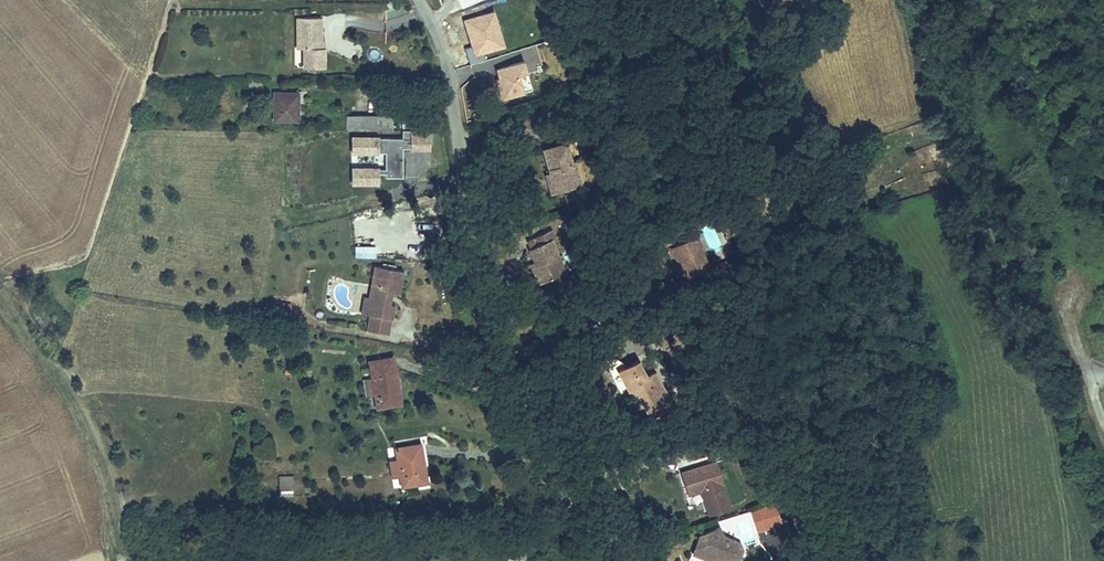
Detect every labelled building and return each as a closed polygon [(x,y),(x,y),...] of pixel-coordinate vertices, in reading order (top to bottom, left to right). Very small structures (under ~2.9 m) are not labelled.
[(492,6),(460,15),(471,53),(503,44),(492,6)] [(318,39),(318,16),(295,17),(296,48),(302,48),(302,67),(322,66),(322,46),(319,47),(318,39)] [(345,28),(383,29),(384,19),(346,17),(345,28)] [(491,64),(496,96),(529,91),(524,59),(491,64)] [(261,81),(244,80),(244,90),(261,91),(261,81)] [(184,89),(184,105),(192,105),(192,90),(184,89)] [(274,91),(274,106),(299,107),(299,92),(274,91)] [(299,107),(274,106),(274,118),(298,119),(299,107)] [(348,116),(348,131),(353,131),(395,131),(395,117),(348,116)] [(401,176),(402,146),(428,147),(429,127),(402,127),(402,136),(378,135),(377,165),(381,165),(381,176),(401,176)] [(349,134),(350,153),(378,152),(378,133),(349,134)] [(555,177),(559,190),(580,183),(573,160),(571,161),(565,142),(543,148),(550,172),(552,178),(555,177)] [(932,160),(940,157),(936,144),(928,147),(932,160)] [(443,146),(429,148),(432,167),(445,166),(443,146)] [(349,164),(349,184),(378,183),(378,164),(349,164)] [(550,172),(546,173),(551,192),(559,190),(555,177),(552,178),(550,172)] [(535,257),(533,258),(537,265),(536,268),(542,280),(563,272),(562,270),(555,255),(558,254),(550,236),(554,235),(551,227),(534,233),(538,241),(529,244),(535,257)] [(694,233),(673,241),(686,273),(706,264),(694,233)] [(537,265),(533,258),(529,260),(538,281),(542,280),(536,268),(537,265)] [(371,262),(366,293),(368,295),(371,301),(370,312),(366,312),(364,326),(386,329),(388,318),(391,318),(393,301),(388,300),(389,289),(398,290),(401,266),(371,262)] [(368,295),(366,293),(362,292),(359,310),(366,312),(370,312),(371,301),(368,295)] [(282,312),(284,302),(270,300),(269,310),(282,312)] [(634,305),(627,308),(629,314),(637,311),(634,305)] [(369,358),(372,374),(375,391),(378,405),(402,400),(392,354),(369,358)] [(651,364),(643,368),(636,355),(616,365),(629,386),(634,383),(648,406),(669,393),(651,364)] [(375,391),(372,374),(363,376),(366,393),(375,391)] [(710,434),(697,438),(702,454),(716,449),(711,434),(710,434)] [(420,443),(396,447),(402,485),(426,481),(420,443)] [(678,468),(686,495),(699,491),(705,513),(729,506),(715,457),(678,468)] [(278,494),(293,494),(292,471),(278,471),(278,494)] [(751,508),(755,531),(772,528),(767,505),(751,508)] [(691,551),(707,558),(711,555),(713,551),(719,553),(720,560),(721,560),(732,560),(736,559),(734,551),(738,539),(723,532),(718,524),(698,533),(691,551)] [(506,559),(511,560),(522,560),(524,556),(510,550),(506,559)]
